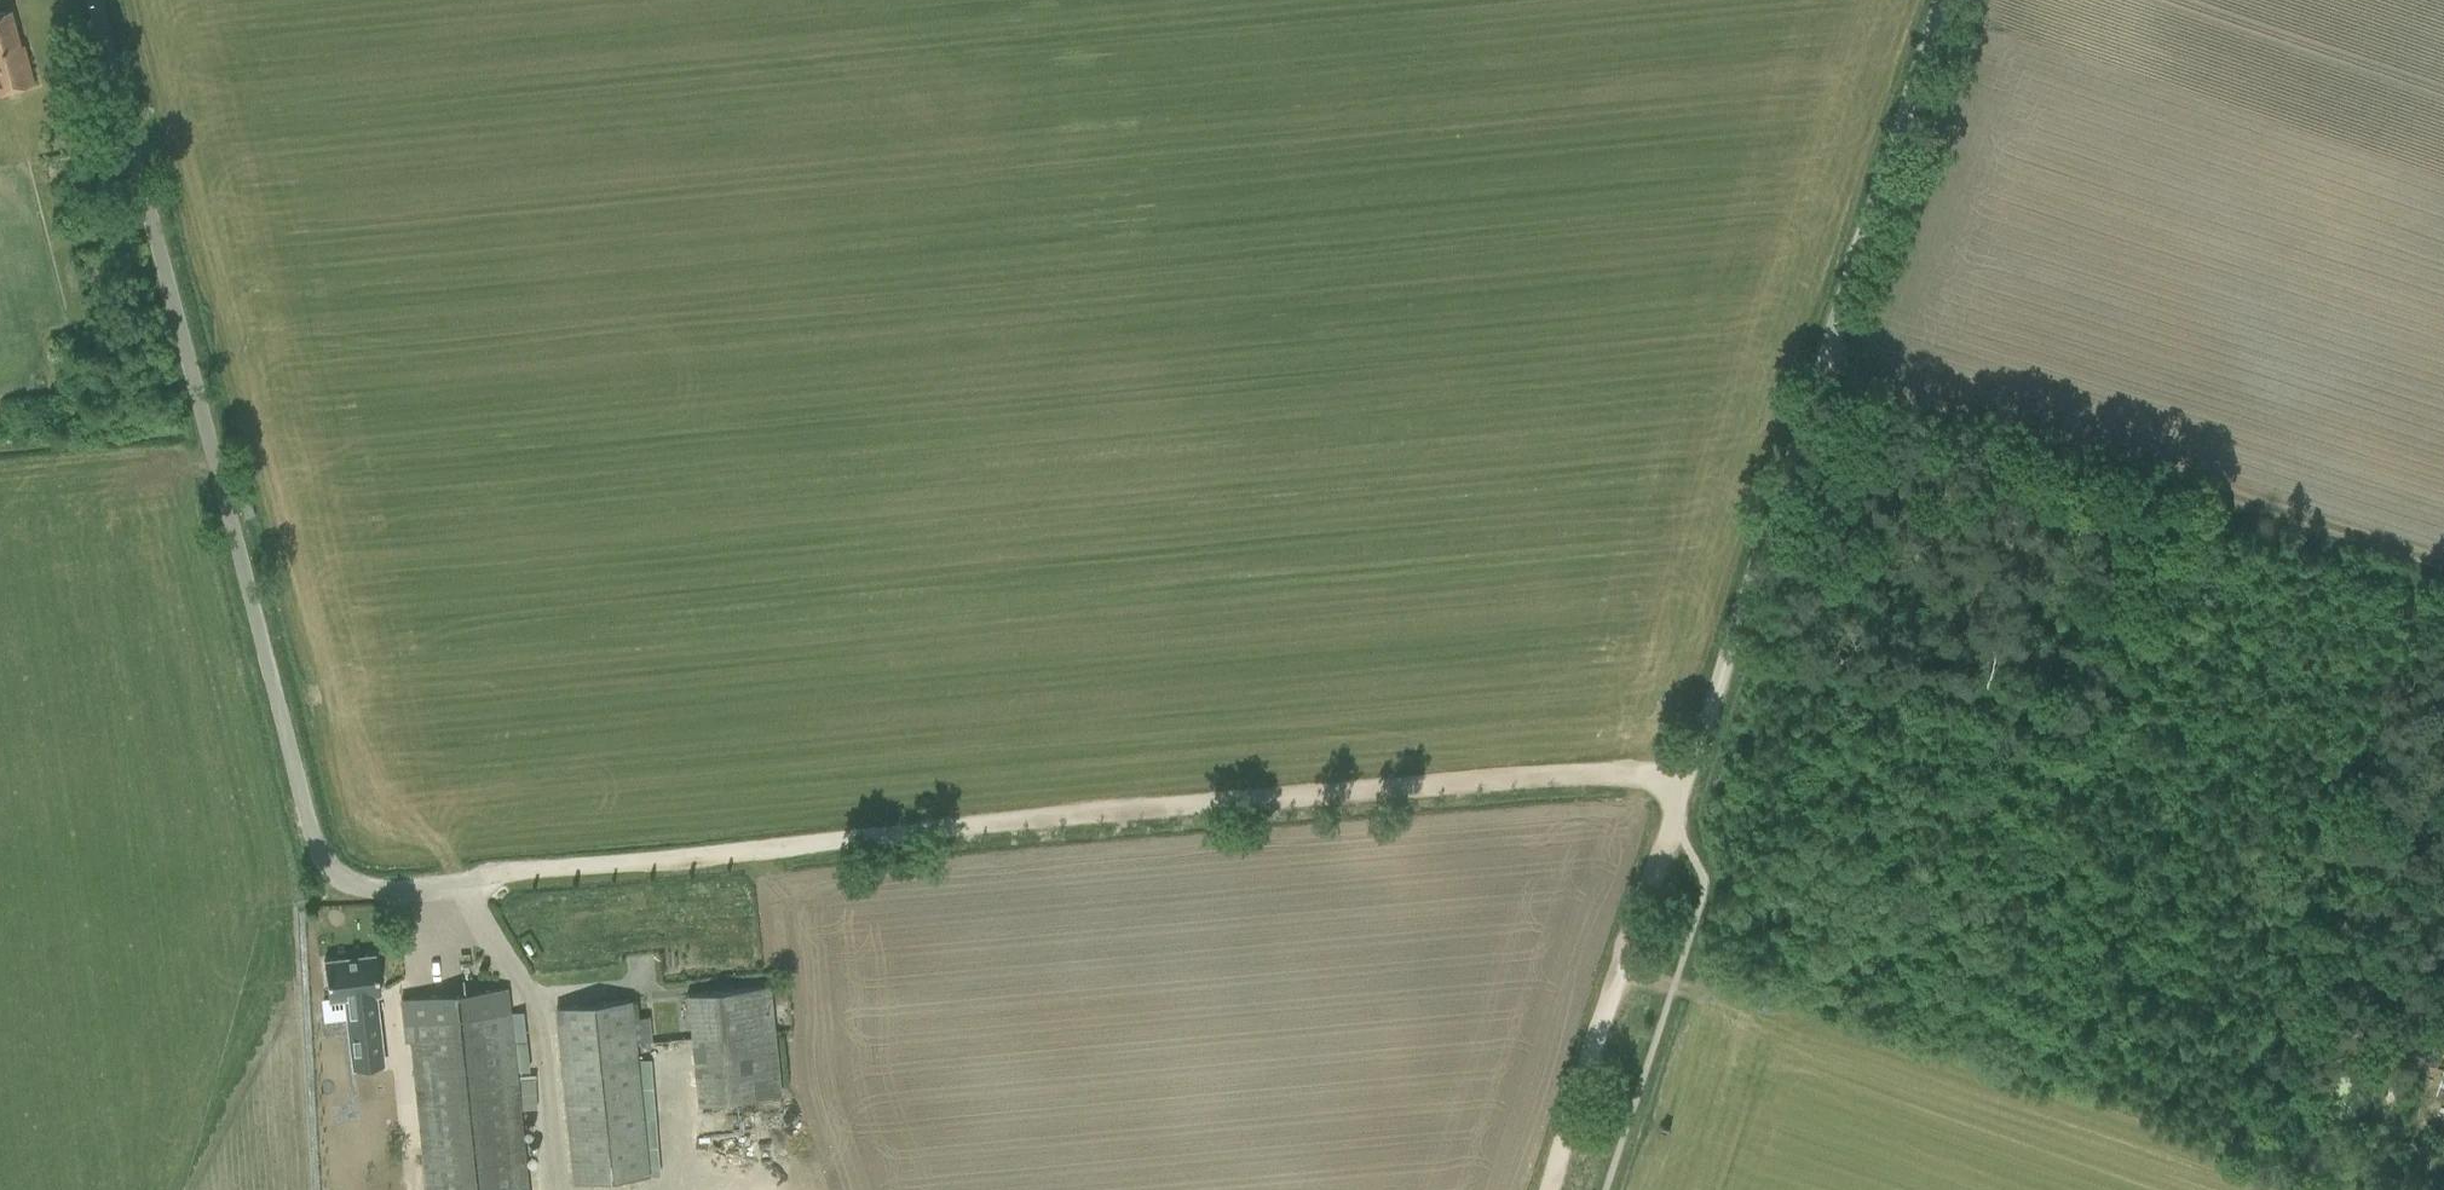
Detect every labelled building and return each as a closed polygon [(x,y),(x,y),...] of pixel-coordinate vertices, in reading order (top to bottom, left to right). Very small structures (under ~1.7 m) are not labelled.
[(0,11),(0,91),(34,82),(24,43),(20,44),(11,8),(0,11)] [(323,961),(326,985),(328,1000),(347,998),(350,1022),(346,1022),(350,1051),(378,1048),(375,1019),(370,1019),(368,996),(379,994),(374,955),(323,961)] [(768,982),(687,992),(700,1104),(781,1095),(768,982)] [(399,1001),(404,1040),(413,1039),(430,1189),(530,1189),(506,988),(399,1001)] [(630,998),(557,1007),(577,1182),(650,1174),(630,998)] [(2424,1062),(2443,1069),(2443,1048),(2429,1044),(2424,1062)] [(377,1107),(375,1089),(351,1092),(353,1110),(377,1107)] [(379,1189),(401,1189),(399,1181),(404,1180),(402,1161),(375,1164),(379,1189)]
